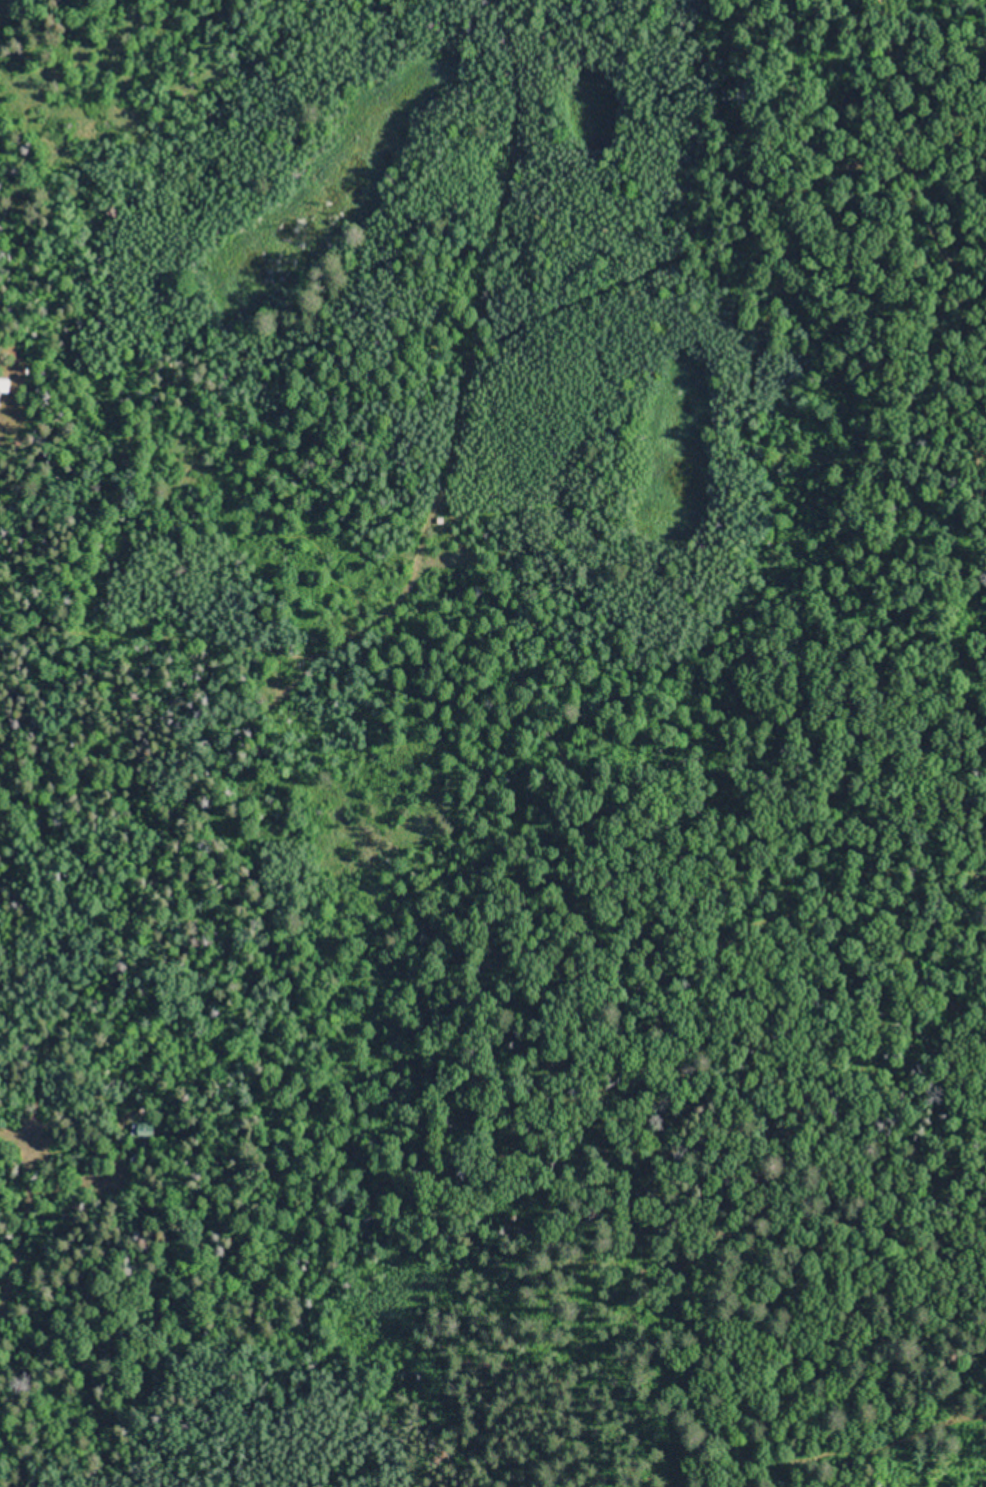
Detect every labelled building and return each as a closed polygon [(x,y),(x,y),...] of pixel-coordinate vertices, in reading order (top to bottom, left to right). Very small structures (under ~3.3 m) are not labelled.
[(9,396),(19,396),(19,380),(0,380),(0,407),(9,407),(9,396)] [(136,1122),(136,1136),(158,1136),(158,1122),(136,1122)]
